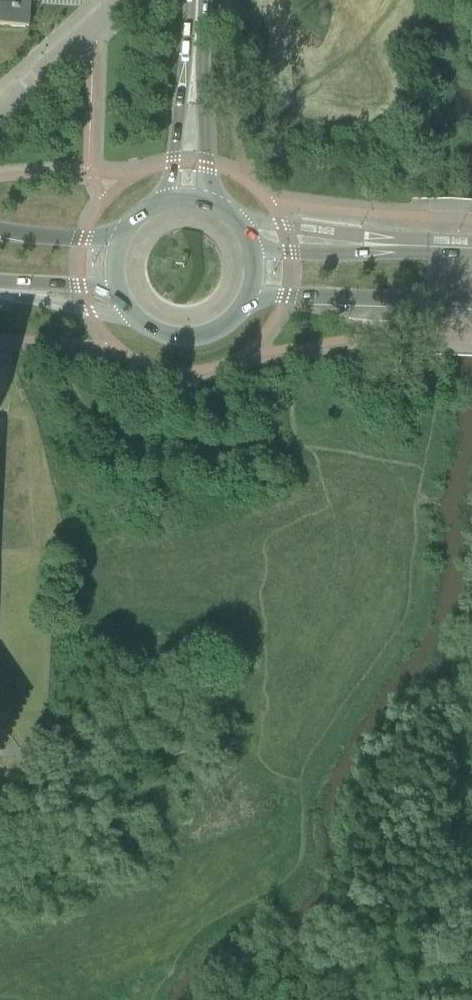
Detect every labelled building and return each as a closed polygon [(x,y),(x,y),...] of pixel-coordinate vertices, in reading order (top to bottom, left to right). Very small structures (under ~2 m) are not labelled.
[(0,6),(0,26),(29,27),(30,0),(0,0),(0,6)]
